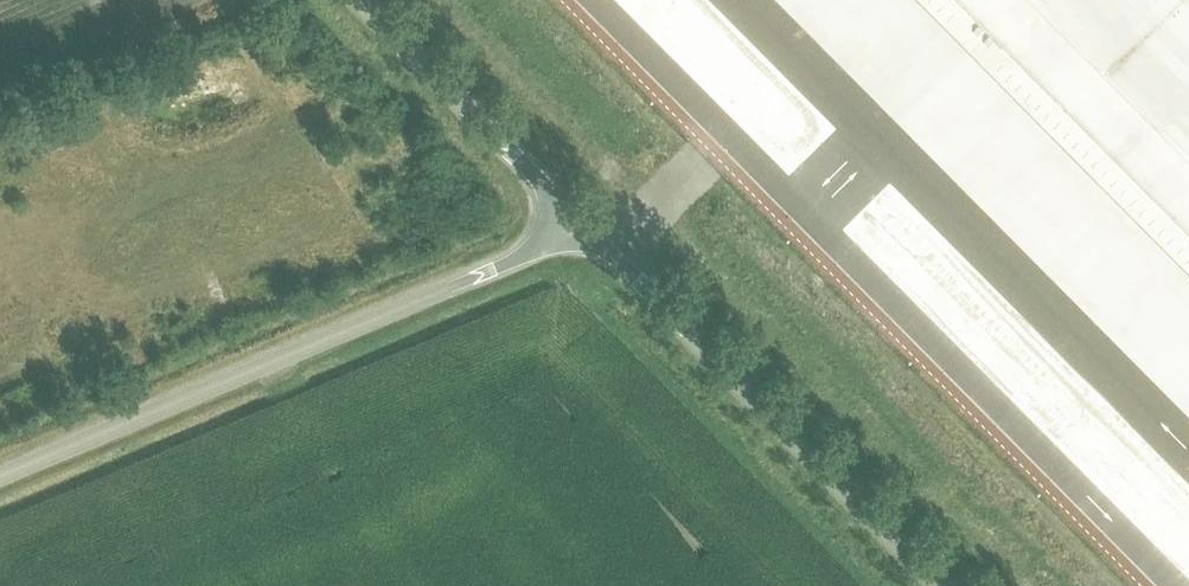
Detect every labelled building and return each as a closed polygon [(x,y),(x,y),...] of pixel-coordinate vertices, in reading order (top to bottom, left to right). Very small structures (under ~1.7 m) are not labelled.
[(1136,180),(1188,234),(1188,0),(957,0),(1136,180)]
